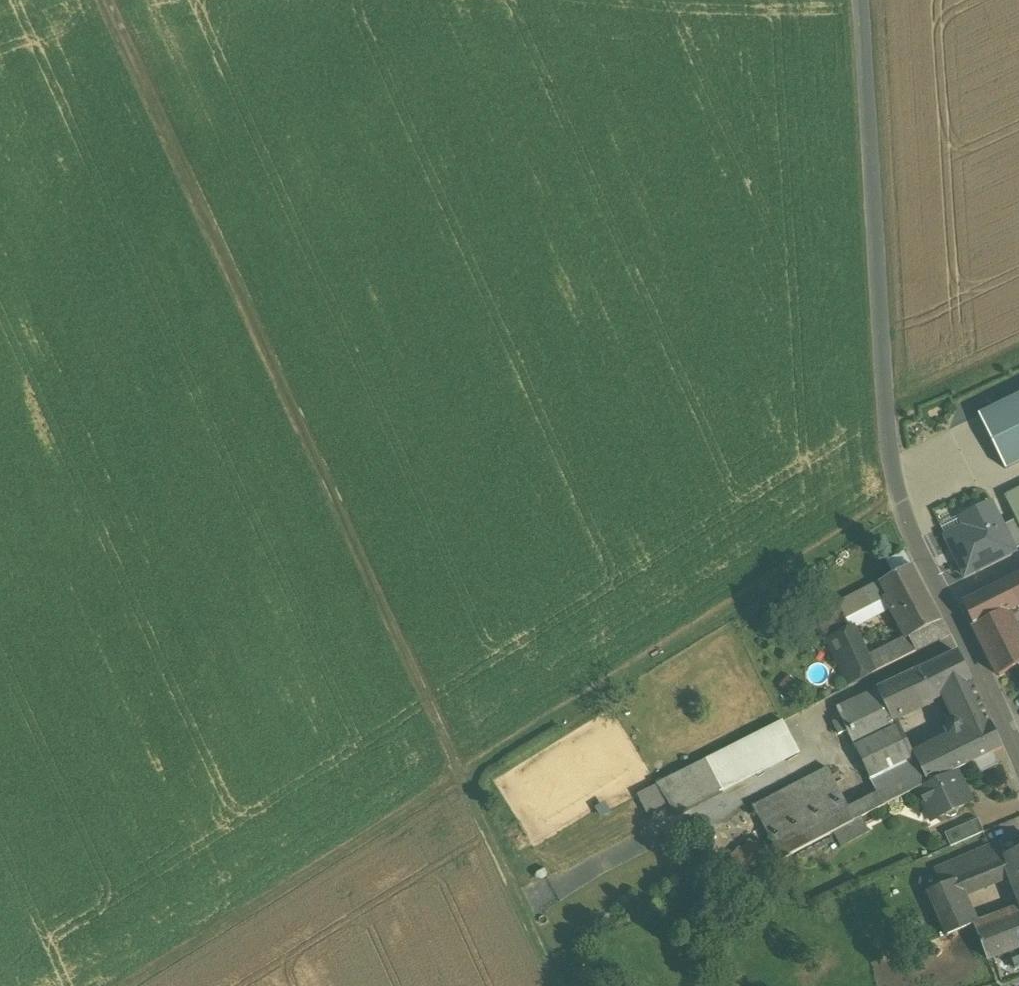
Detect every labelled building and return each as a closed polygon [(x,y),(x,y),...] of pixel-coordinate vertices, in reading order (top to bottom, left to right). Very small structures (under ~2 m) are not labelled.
[(1006,470),(1018,464),(1018,397),(979,417),(1006,470)] [(1006,497),(1010,504),(1018,500),(1018,490),(1006,497)] [(940,525),(961,514),(953,500),(933,511),(940,525)] [(1010,504),(1018,520),(1018,500),(1010,504)] [(992,502),(942,527),(966,576),(1016,551),(1004,527),(992,502)] [(1004,527),(1016,551),(1018,550),(1018,520),(1004,527)] [(912,566),(880,583),(888,598),(893,606),(901,623),(932,606),(912,566)] [(994,589),(1006,613),(1018,606),(1018,577),(994,589)] [(880,583),(837,605),(845,621),(846,620),(871,607),(888,598),(880,583)] [(994,589),(963,605),(975,628),(1006,613),(994,589)] [(888,598),(871,607),(875,615),(893,606),(888,598)] [(837,605),(813,617),(825,641),(851,628),(846,620),(845,621),(837,605)] [(932,606),(901,623),(909,638),(940,621),(932,606)] [(1006,613),(975,628),(982,643),(1013,627),(1006,613)] [(940,621),(909,638),(916,652),(948,636),(940,621)] [(982,643),(999,676),(1018,667),(1018,639),(1013,627),(982,643)] [(851,628),(825,641),(848,687),(873,674),(872,674),(865,659),(851,628)] [(909,638),(892,646),(899,660),(916,652),(909,638)] [(892,646),(865,659),(872,674),(899,660),(892,646)] [(957,653),(918,671),(932,700),(943,695),(958,688),(959,691),(973,684),(957,653)] [(918,671),(878,690),(878,691),(891,719),(893,718),(932,700),(918,671)] [(959,691),(958,688),(943,695),(955,720),(949,723),(947,730),(950,736),(949,737),(950,737),(960,732),(961,732),(974,726),(965,706),(979,699),(973,684),(959,691)] [(878,691),(837,709),(856,749),(857,749),(897,730),(898,730),(893,718),(891,719),(878,691)] [(1002,749),(979,699),(965,706),(974,726),(961,732),(960,732),(950,737),(965,767),(973,763),(993,753),(1002,749)] [(783,722),(707,761),(723,793),(800,755),(783,722)] [(897,730),(857,749),(870,777),(908,758),(908,757),(909,757),(897,730)] [(949,737),(927,748),(941,778),(954,772),(965,767),(950,737),(949,737)] [(909,757),(908,757),(908,758),(870,777),(869,777),(877,794),(883,807),(918,790),(941,778),(927,748),(909,757)] [(993,753),(973,763),(978,775),(999,765),(993,753)] [(707,761),(657,786),(676,817),(723,793),(707,761)] [(828,769),(754,808),(780,861),(833,834),(854,823),(853,822),(847,809),(841,796),(828,769)] [(941,778),(918,790),(927,809),(932,807),(938,819),(945,815),(946,816),(951,818),(957,815),(959,810),(958,809),(970,803),(954,772),(941,778)] [(852,791),(841,796),(847,809),(858,804),(852,791)] [(858,804),(847,809),(853,822),(861,818),(883,807),(877,794),(858,804)] [(854,823),(833,834),(841,847),(869,832),(861,818),(853,822),(854,823)] [(978,820),(945,834),(951,847),(984,832),(978,820)] [(1001,843),(935,871),(941,886),(956,880),(961,894),(1012,873),(1005,856),(1006,856),(1001,843)] [(1005,856),(1012,873),(1018,892),(1018,850),(1006,856),(1005,856)] [(941,886),(927,892),(947,936),(974,924),(961,894),(956,880),(941,886)] [(1011,921),(1012,924),(1018,944),(1018,918),(1011,921)] [(979,937),(987,959),(1018,947),(1018,944),(1012,924),(979,937)]
